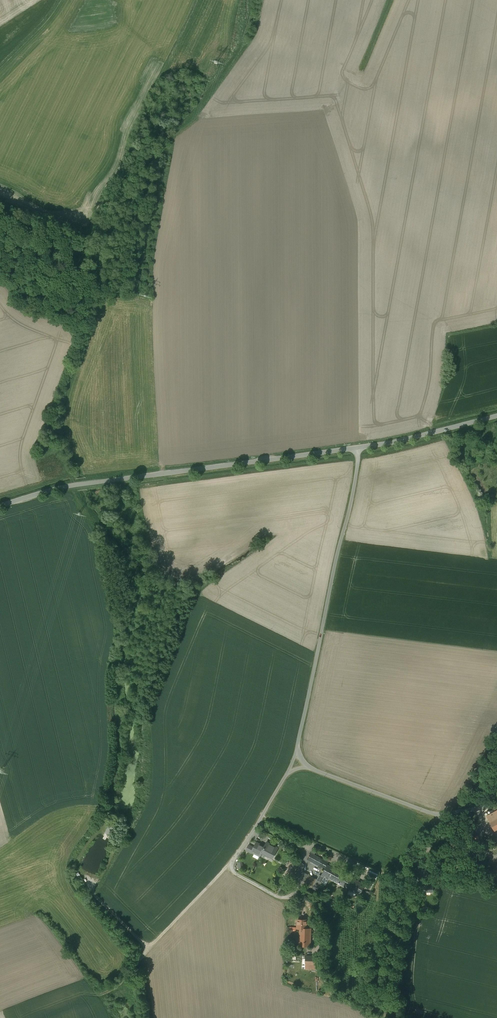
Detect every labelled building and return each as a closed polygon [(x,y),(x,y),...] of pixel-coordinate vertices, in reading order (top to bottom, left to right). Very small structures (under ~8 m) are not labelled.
[(487,816),(496,833),(496,811),(487,816)] [(257,842),(252,852),(260,856),(262,852),(273,857),(278,848),(267,842),(265,846),(257,842)] [(307,859),(325,869),(327,865),(328,863),(311,853),(307,859)] [(325,869),(321,875),(329,879),(330,878),(360,895),(365,886),(327,865),(325,869)] [(305,879),(302,883),(311,888),(314,884),(305,879)] [(424,884),(418,884),(419,894),(426,894),(426,892),(433,892),(433,886),(424,886),(424,884)] [(301,928),(300,945),(310,946),(311,928),(301,928)] [(303,959),(303,968),(320,969),(320,956),(306,955),(306,959),(303,959)]
